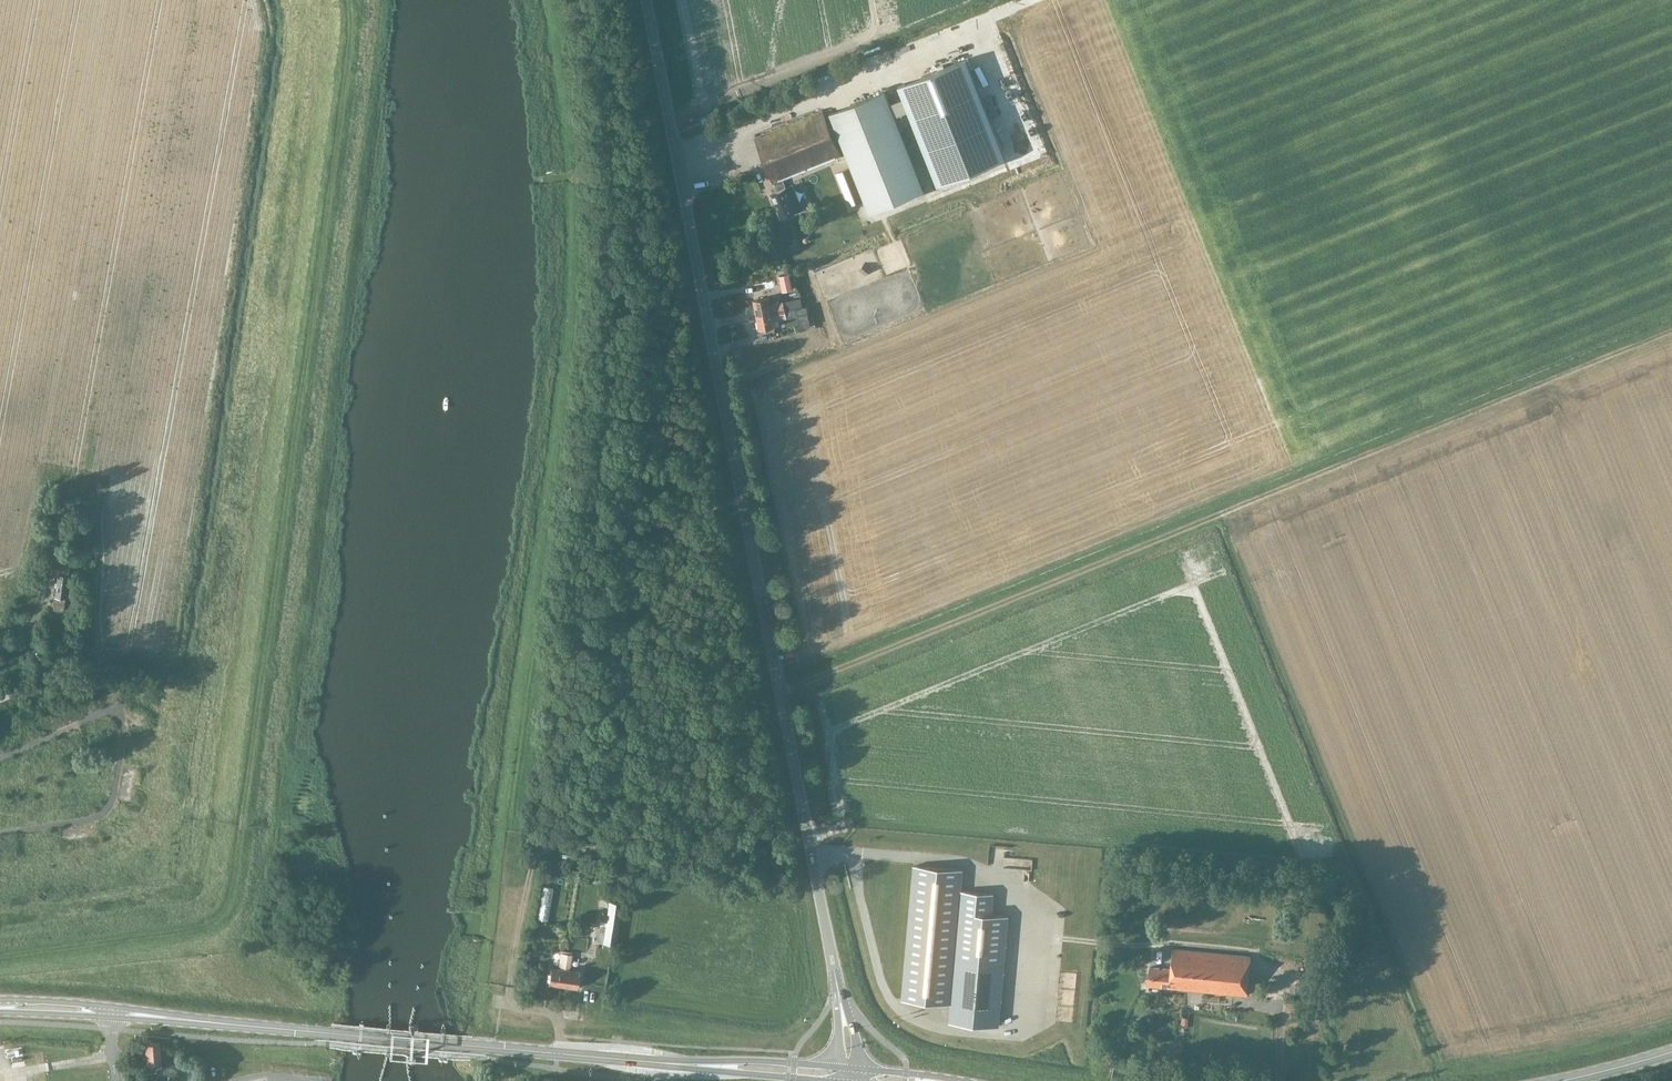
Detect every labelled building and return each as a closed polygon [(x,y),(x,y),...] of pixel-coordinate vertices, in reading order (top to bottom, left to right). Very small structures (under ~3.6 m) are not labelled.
[(967,58),(901,85),(940,182),(1006,156),(967,58)] [(883,90),(831,111),(836,124),(830,126),(835,139),(841,136),(871,211),(923,190),(883,90)] [(783,180),(841,156),(835,139),(830,126),(823,109),(755,136),(773,183),(776,191),(772,192),(781,216),(796,211),(786,187),(783,180)] [(848,168),(836,172),(849,205),(860,200),(848,168)] [(789,274),(778,276),(781,292),(792,289),(789,274)] [(768,297),(753,300),(756,315),(786,308),(784,301),(769,304),(768,297)] [(786,308),(756,315),(759,330),(774,327),(773,321),(786,318),(786,317),(807,313),(806,305),(786,308)] [(76,516),(78,506),(60,503),(58,513),(76,516)] [(68,575),(69,568),(70,561),(64,560),(65,554),(53,553),(50,573),(57,574),(54,597),(55,597),(53,609),(64,610),(65,598),(66,598),(69,575),(68,575)] [(613,845),(611,856),(628,859),(630,848),(630,845),(613,843),(613,845)] [(562,854),(561,862),(574,863),(575,855),(562,854)] [(913,865),(902,999),(951,1003),(949,1022),(966,1023),(966,1021),(982,1023),(982,1025),(998,1026),(1008,916),(991,914),(993,893),(961,891),(962,870),(913,865)] [(1312,900),(1328,902),(1328,891),(1312,890),(1312,900)] [(609,901),(603,942),(616,944),(622,903),(609,901)] [(1162,988),(1247,996),(1251,956),(1171,948),(1169,967),(1149,965),(1147,985),(1162,986),(1162,988)] [(548,983),(562,985),(567,953),(568,951),(561,950),(560,952),(559,956),(558,967),(551,966),(548,983)] [(567,953),(562,985),(577,987),(579,970),(570,969),(573,952),(568,951),(567,953)] [(446,1028),(441,1028),(440,1032),(437,1059),(442,1060),(445,1033),(446,1028)] [(160,1067),(160,1056),(158,1042),(145,1044),(148,1072),(156,1071),(156,1067),(160,1067)]
